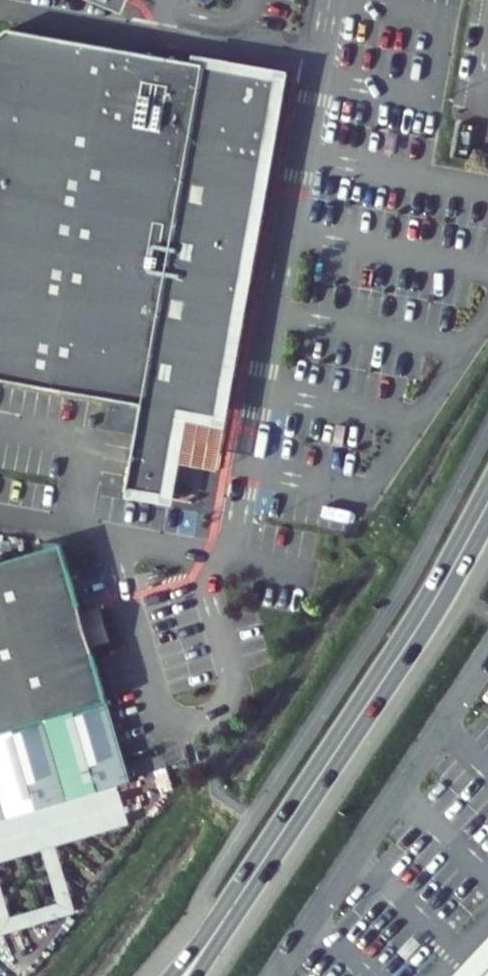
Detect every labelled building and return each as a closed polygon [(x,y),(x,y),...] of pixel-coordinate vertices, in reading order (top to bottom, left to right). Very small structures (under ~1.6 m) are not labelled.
[(110,10),(114,0),(88,0),(110,10)] [(147,404),(130,487),(155,492),(172,409),(204,416),(207,399),(210,383),(216,384),(218,374),(231,309),(227,309),(234,279),(249,206),(248,206),(251,193),(245,192),(248,177),(251,162),(257,164),(275,77),(1,26),(0,27),(0,372),(147,404)] [(258,208),(249,206),(234,279),(243,281),(258,208)] [(239,311),(231,309),(218,374),(227,375),(239,311)] [(120,604),(109,607),(98,610),(80,544),(0,567),(0,896),(10,933),(90,910),(71,844),(144,823),(133,785),(147,782),(108,645),(119,642),(130,639),(120,604)] [(464,973),(460,975),(487,975),(487,947),(464,973)]
